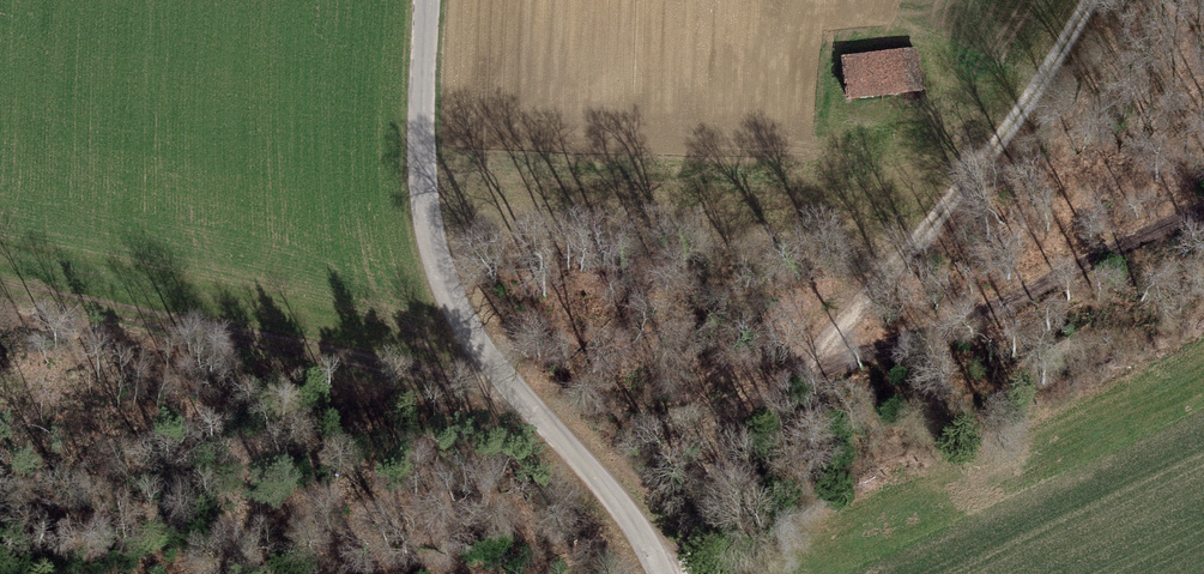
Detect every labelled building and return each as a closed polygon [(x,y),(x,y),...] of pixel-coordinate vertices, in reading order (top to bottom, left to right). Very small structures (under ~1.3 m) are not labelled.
[(918,45),(842,55),(848,99),(924,89),(918,45)]
